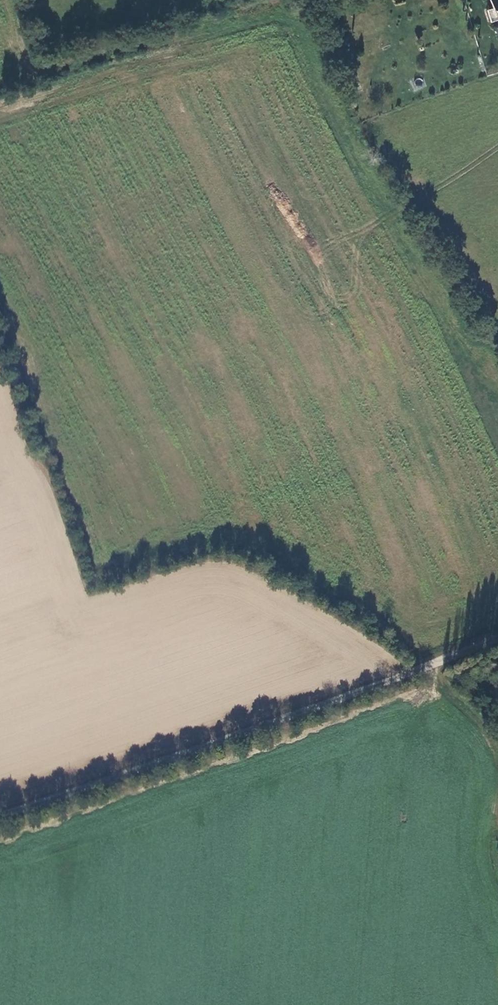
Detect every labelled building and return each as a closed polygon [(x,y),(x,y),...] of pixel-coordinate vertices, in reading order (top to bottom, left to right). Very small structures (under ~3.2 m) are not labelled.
[(489,1),(492,10),(495,12),(497,21),(497,0),(493,0),(489,1)] [(492,10),(486,11),(490,23),(497,21),(495,12),(492,10)] [(342,39),(333,40),(334,50),(343,49),(342,39)]
